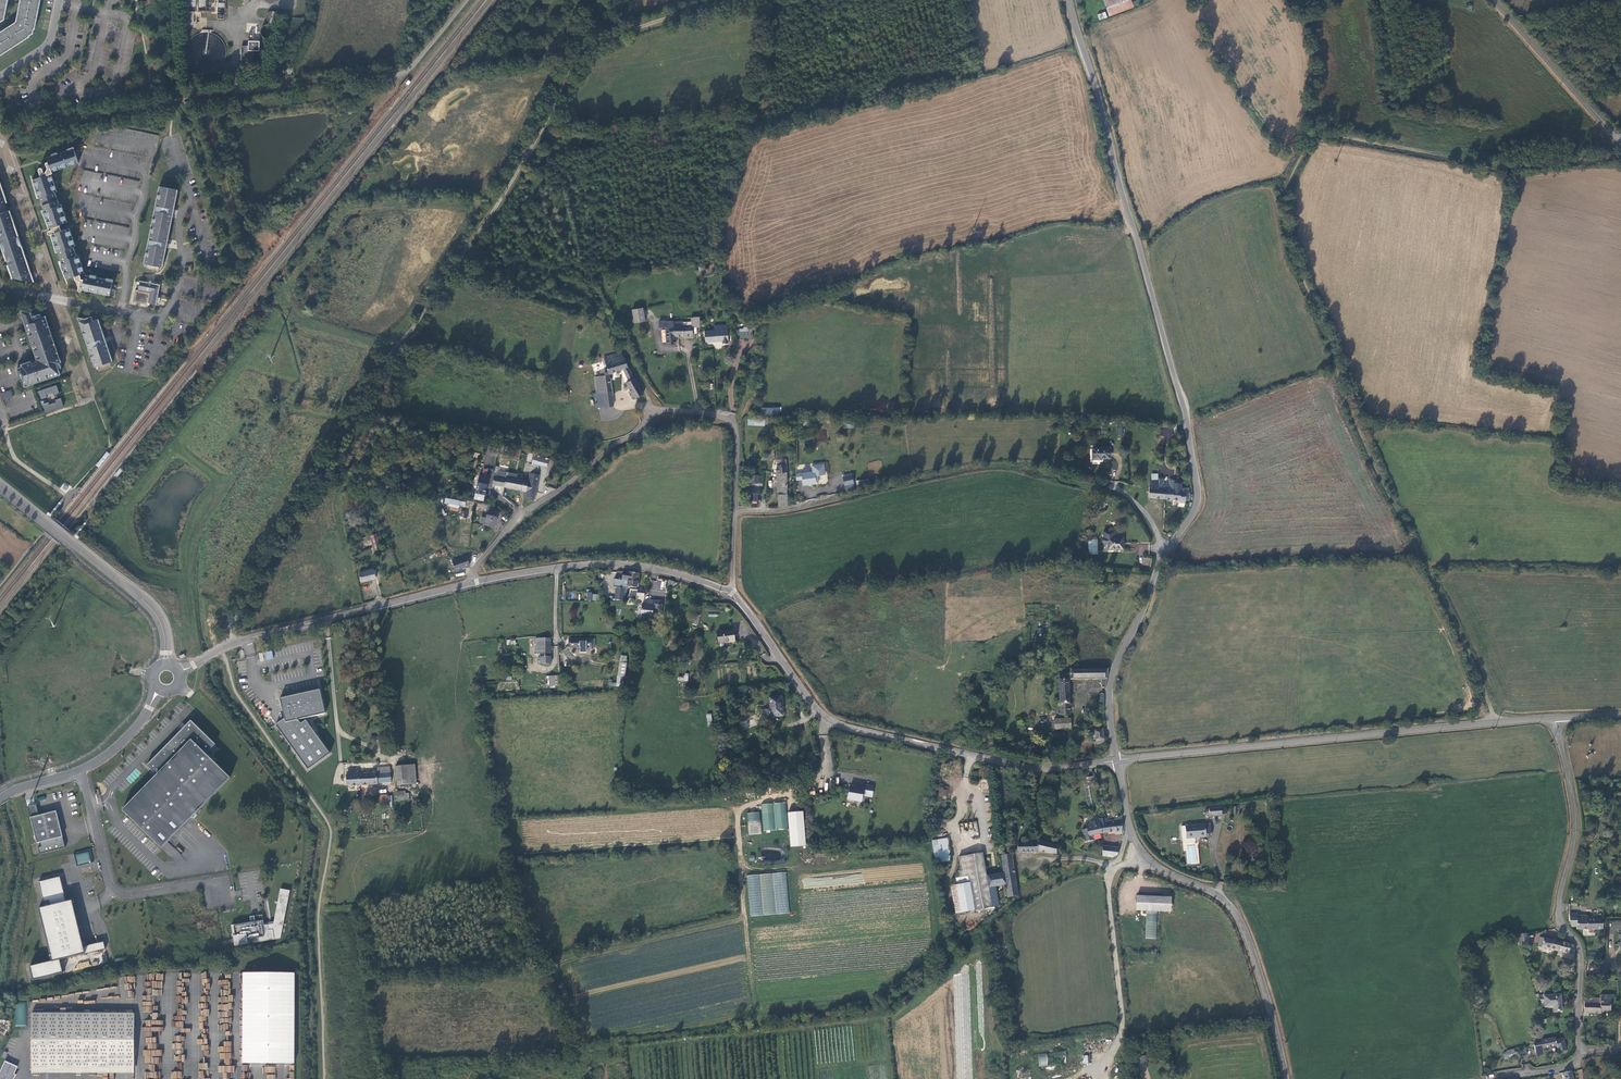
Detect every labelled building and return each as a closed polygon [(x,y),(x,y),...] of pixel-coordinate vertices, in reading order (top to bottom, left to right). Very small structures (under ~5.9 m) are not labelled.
[(30,37),(29,36),(33,34),(34,29),(35,29),(41,0),(20,0),(16,21),(15,22),(0,32),(0,56),(30,37)] [(4,20),(8,0),(0,0),(0,23),(4,20)] [(1126,7),(1122,0),(1102,0),(1108,15),(1126,7)] [(187,23),(196,23),(196,12),(188,12),(187,23)] [(1104,12),(1096,15),(1098,20),(1106,17),(1104,12)] [(248,46),(241,46),(241,60),(253,60),(253,51),(259,51),(260,41),(249,41),(248,46)] [(41,202),(56,196),(55,192),(57,191),(51,173),(50,174),(49,173),(51,171),(52,171),(79,162),(74,148),(58,154),(57,152),(51,154),(52,155),(47,157),(48,162),(46,163),(43,169),(42,168),(41,168),(40,168),(39,168),(39,170),(41,176),(32,179),(37,198),(39,197),(41,202)] [(178,190),(159,186),(143,263),(147,264),(146,268),(158,271),(159,266),(162,267),(166,246),(167,247),(169,241),(167,241),(173,215),(174,215),(175,210),(174,209),(178,190)] [(79,282),(78,288),(78,289),(78,290),(79,291),(80,291),(81,291),(81,290),(82,289),(114,296),(116,286),(111,285),(112,280),(96,277),(96,275),(90,274),(90,276),(84,275),(83,279),(80,278),(80,277),(79,274),(84,272),(78,254),(76,255),(73,246),(75,246),(69,227),(61,230),(59,224),(67,222),(61,204),(59,204),(58,200),(42,205),(44,210),(42,210),(48,228),(51,227),(51,229),(48,230),(48,231),(48,232),(49,234),(50,234),(53,243),(56,252),(57,251),(60,260),(59,261),(65,279),(74,276),(76,281),(79,282)] [(4,226),(9,225),(14,223),(11,214),(11,215),(9,211),(0,214),(0,228),(4,226)] [(15,257),(19,256),(25,254),(22,245),(21,245),(18,237),(19,236),(16,228),(10,230),(6,231),(0,233),(0,243),(1,242),(4,251),(3,251),(6,260),(15,257)] [(19,275),(20,279),(26,280),(26,279),(28,279),(32,278),(28,267),(29,267),(26,259),(20,261),(16,262),(8,264),(10,273),(11,273),(13,277),(19,275)] [(144,301),(159,304),(160,299),(159,299),(159,297),(158,297),(159,294),(158,294),(160,284),(151,283),(151,281),(150,281),(149,281),(148,282),(140,280),(137,290),(135,289),(135,290),(136,290),(134,300),(144,302),(144,301)] [(632,309),(634,323),(645,321),(643,308),(632,309)] [(23,386),(60,375),(57,363),(60,362),(46,316),(41,317),(40,315),(33,317),(31,313),(21,311),(37,361),(37,364),(32,365),(31,361),(28,362),(21,364),(21,366),(17,367),(18,372),(21,380),(23,386)] [(105,338),(98,318),(93,320),(91,316),(78,320),(94,366),(97,365),(99,370),(110,366),(109,361),(112,360),(106,342),(107,341),(106,338),(105,338)] [(691,317),(692,325),(692,327),(700,326),(699,317),(691,317)] [(665,327),(665,329),(667,344),(675,344),(675,337),(674,322),(674,321),(673,321),(665,322),(665,321),(659,321),(659,328),(660,328),(665,327)] [(692,327),(692,325),(683,326),(683,321),(674,322),(675,337),(678,336),(689,336),(693,335),(692,327)] [(714,326),(714,330),(705,331),(705,342),(722,341),(723,343),(729,343),(727,325),(714,326)] [(739,330),(739,333),(740,339),(753,339),(752,329),(739,329),(739,330)] [(635,398),(637,397),(644,394),(629,367),(628,368),(625,358),(624,359),(622,352),(604,357),(609,373),(623,369),(629,381),(626,383),(635,398)] [(603,393),(605,407),(613,406),(612,391),(609,375),(594,377),(597,393),(603,393)] [(39,391),(41,399),(47,397),(46,394),(53,392),(54,394),(59,393),(57,385),(39,391)] [(11,389),(1,393),(3,399),(13,396),(11,389)] [(596,408),(605,407),(603,393),(597,393),(595,394),(595,398),(597,398),(598,403),(596,403),(596,408)] [(61,398),(56,400),(56,402),(49,404),(48,402),(43,404),(46,412),(64,406),(61,398)] [(765,419),(748,418),(747,425),(765,426),(765,419)] [(499,449),(489,446),(487,454),(497,457),(499,449)] [(522,449),(514,446),(511,459),(519,460),(522,449)] [(1101,458),(1110,458),(1110,447),(1092,447),(1093,459),(1101,459),(1101,458)] [(96,465),(99,467),(110,453),(107,451),(96,465)] [(532,462),(539,464),(547,466),(549,459),(534,454),(532,462)] [(484,464),(494,466),(496,457),(486,455),(484,464)] [(777,464),(777,472),(787,472),(786,463),(786,459),(777,460),(777,464)] [(539,464),(532,462),(531,464),(530,471),(530,472),(537,474),(539,464)] [(810,482),(811,484),(818,483),(817,476),(825,475),(824,464),(812,465),(813,472),(796,474),(796,480),(802,479),(803,483),(810,482)] [(121,467),(115,475),(117,478),(124,470),(121,467)] [(492,484),(504,486),(507,476),(507,472),(499,470),(498,476),(494,476),(492,484)] [(537,474),(530,472),(529,480),(526,492),(526,493),(525,497),(534,499),(539,474),(537,474)] [(787,472),(777,472),(777,490),(778,490),(778,495),(778,507),(788,506),(787,472)] [(842,476),(846,491),(855,489),(852,473),(842,476)] [(483,501),(488,477),(479,475),(474,499),(483,501)] [(761,486),(758,486),(758,475),(751,475),(751,486),(748,485),(748,493),(750,493),(750,500),(758,500),(758,493),(761,493),(761,486)] [(526,492),(529,480),(517,478),(507,476),(504,486),(521,490),(521,491),(526,492)] [(1174,484),(1174,480),(1170,480),(1169,483),(1164,483),(1164,479),(1159,478),(1159,482),(1159,488),(1166,489),(1165,499),(1179,500),(1179,502),(1185,503),(1185,499),(1189,499),(1190,493),(1181,492),(1182,483),(1178,483),(1176,483),(1176,485),(1174,484)] [(1159,488),(1159,482),(1150,480),(1149,487),(1148,497),(1165,499),(1166,489),(1159,488)] [(460,501),(450,499),(449,504),(451,505),(450,509),(458,511),(460,501)] [(486,518),(482,517),(480,523),(494,527),(497,517),(493,516),(493,514),(488,513),(488,514),(487,514),(486,518)] [(1104,543),(1108,543),(1108,549),(1123,549),(1123,537),(1114,537),(1114,533),(1109,533),(1109,531),(1104,532),(1104,537),(1102,539),(1102,542),(1104,543)] [(370,535),(371,539),(374,550),(380,548),(377,534),(370,535)] [(1098,540),(1089,539),(1088,554),(1098,554),(1098,540)] [(452,561),(455,571),(470,565),(467,556),(452,561)] [(376,578),(374,569),(359,572),(362,582),(376,578)] [(623,571),(622,580),(614,579),(613,587),(627,589),(627,586),(637,587),(639,573),(623,571)] [(666,581),(651,578),(649,590),(664,592),(666,581)] [(627,594),(624,593),(624,590),(617,588),(615,599),(626,601),(627,594)] [(637,601),(637,596),(644,597),(645,591),(630,590),(628,599),(637,601)] [(646,599),(646,603),(653,604),(653,609),(662,610),(663,601),(654,600),(646,599)] [(653,604),(646,603),(642,603),(641,618),(652,618),(653,609),(653,604)] [(700,616),(696,614),(692,623),(697,625),(700,616)] [(718,644),(735,642),(733,630),(717,632),(718,644)] [(550,652),(550,646),(550,638),(536,638),(536,653),(540,653),(540,663),(551,663),(550,652)] [(591,647),(595,647),(595,639),(586,639),(570,639),(570,648),(586,648),(586,647),(591,647)] [(271,650),(258,654),(261,662),(274,658),(271,650)] [(626,663),(620,663),(618,676),(624,677),(625,677),(627,663),(626,663)] [(1103,687),(1105,687),(1107,679),(1109,668),(1070,669),(1071,679),(1101,679),(1101,683),(1102,687),(1103,687)] [(1065,675),(1062,675),(1062,678),(1059,678),(1060,715),(1070,714),(1070,703),(1069,678),(1065,678),(1065,675)] [(620,687),(620,686),(621,677),(618,676),(617,683),(609,683),(609,686),(620,687)] [(320,689),(280,698),(284,719),(280,722),(275,725),(308,770),(330,754),(306,720),(301,724),(298,720),(325,714),(320,689)] [(781,697),(769,698),(771,717),(783,716),(781,697)] [(1054,719),(1055,730),(1071,728),(1070,718),(1054,719)] [(206,754),(215,744),(196,725),(195,726),(191,722),(182,731),(181,730),(147,766),(156,775),(122,810),(162,848),(230,778),(206,754)] [(1096,741),(1103,740),(1104,740),(1104,739),(1102,729),(1094,730),(1096,741)] [(809,764),(817,763),(816,752),(808,753),(809,764)] [(396,766),(398,785),(416,783),(415,765),(396,766)] [(356,785),(373,784),(378,784),(378,783),(392,782),(390,767),(377,769),(377,773),(359,774),(359,769),(348,769),(349,775),(346,775),(347,785),(356,785)] [(1098,782),(1096,775),(1088,777),(1089,784),(1098,782)] [(874,787),(849,784),(847,800),(862,802),(863,796),(873,797),(874,787)] [(405,800),(405,794),(405,791),(396,792),(396,801),(405,800)] [(379,806),(387,806),(387,796),(387,795),(379,795),(379,806)] [(761,804),(763,831),(788,829),(786,802),(761,804)] [(28,807),(30,818),(39,815),(36,804),(28,807)] [(1220,806),(1207,807),(1208,816),(1220,815),(1220,806)] [(61,837),(63,837),(62,834),(59,821),(56,811),(39,815),(30,818),(37,842),(40,841),(41,845),(38,846),(40,854),(65,848),(64,844),(63,845),(61,837)] [(790,846),(805,846),(804,811),(788,812),(790,846)] [(747,812),(748,834),(761,834),(760,812),(747,812)] [(1115,832),(1122,831),(1122,822),(1122,820),(1106,822),(1105,818),(1099,819),(1099,820),(1102,833),(1115,832)] [(1089,836),(1092,835),(1102,833),(1099,820),(1086,823),(1087,829),(1083,829),(1085,842),(1090,840),(1089,836)] [(1194,839),(1205,838),(1205,837),(1210,837),(1209,825),(1180,827),(1182,844),(1194,843),(1194,839)] [(1028,836),(1028,843),(1018,843),(1018,852),(1038,852),(1057,854),(1056,845),(1038,840),(1035,836),(1028,836)] [(935,863),(937,863),(951,861),(948,838),(932,841),(935,863)] [(1117,855),(1119,848),(1102,846),(1102,856),(1113,857),(1117,855)] [(89,851),(75,853),(77,864),(91,862),(89,851)] [(999,906),(995,886),(989,887),(987,876),(986,876),(982,853),(959,857),(961,870),(958,871),(959,878),(955,878),(956,885),(951,886),(956,913),(999,906)] [(1006,885),(1016,883),(1012,855),(1009,855),(1008,855),(1001,856),(1004,873),(1006,884),(1006,885)] [(746,876),(750,917),(789,913),(786,871),(746,876)] [(1006,884),(1004,873),(987,876),(989,887),(995,886),(1006,884)] [(60,877),(39,882),(44,902),(49,901),(50,906),(39,908),(52,961),(52,962),(61,960),(103,950),(101,942),(84,946),(72,900),(67,902),(60,877)] [(1018,895),(1016,883),(1006,885),(1007,897),(1018,895)] [(263,920),(231,925),(235,946),(281,939),(282,932),(284,924),(290,891),(281,889),(274,924),(264,925),(263,920)] [(1172,896),(1136,895),(1136,910),(1146,910),(1145,938),(1156,939),(1157,911),(1171,911),(1172,896)] [(1575,917),(1575,916),(1569,916),(1569,924),(1571,928),(1575,928),(1575,931),(1591,930),(1601,930),(1601,919),(1587,920),(1587,917),(1575,917)] [(1519,946),(1529,943),(1528,933),(1516,935),(1518,943),(1519,946)] [(1541,948),(1572,956),(1573,947),(1573,946),(1540,938),(1539,942),(1541,943),(1541,948)] [(52,961),(30,967),(34,980),(64,973),(61,960),(52,962),(52,961)] [(295,1063),(295,973),(243,973),(243,1063),(295,1063)] [(1559,996),(1543,997),(1544,1009),(1553,1008),(1553,1013),(1560,1013),(1559,996)] [(1609,999),(1613,999),(1613,996),(1599,996),(1599,998),(1598,1004),(1583,1004),(1582,1016),(1586,1016),(1587,1013),(1599,1014),(1599,1011),(1609,1011),(1609,999)] [(26,1003),(15,1002),(14,1026),(25,1026),(26,1003)] [(134,1013),(32,1012),(32,1066),(134,1067),(134,1013)] [(1552,1039),(1539,1042),(1539,1044),(1540,1050),(1554,1047),(1552,1041),(1552,1039)] [(1560,1040),(1552,1041),(1554,1047),(1555,1053),(1562,1052),(1560,1040)] [(1541,1055),(1540,1050),(1539,1044),(1532,1046),(1534,1056),(1541,1055)] [(1509,1059),(1508,1057),(1509,1057),(1516,1055),(1514,1048),(1506,1051),(1506,1053),(1502,1054),(1504,1060),(1509,1059)] [(1037,1054),(1039,1067),(1049,1065),(1046,1053),(1037,1054)] [(1136,1064),(1147,1064),(1146,1055),(1135,1056),(1136,1064)] [(14,1074),(17,1067),(5,1061),(0,1073),(0,1078),(12,1078),(13,1077),(14,1074)] [(1571,1070),(1563,1073),(1565,1078),(1573,1078),(1571,1070)]
